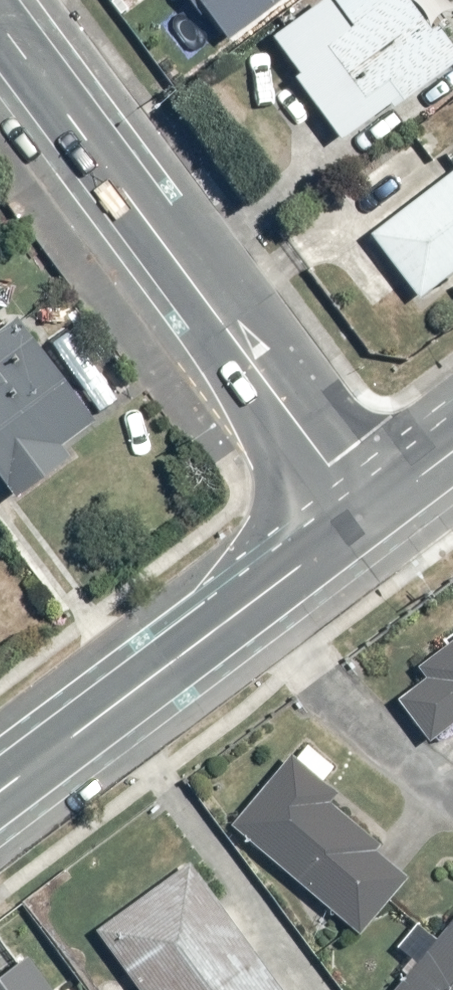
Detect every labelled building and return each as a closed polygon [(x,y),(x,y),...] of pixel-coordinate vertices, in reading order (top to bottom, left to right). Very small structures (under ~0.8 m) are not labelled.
[(212,38),(266,0),(185,0),(212,38)] [(398,0),(312,0),(262,35),(333,139),(441,59),(398,0)] [(361,231),(414,290),(452,261),(452,166),(361,231)] [(19,318),(0,330),(0,473),(19,497),(75,456),(68,445),(99,421),(19,318)] [(408,664),(421,677),(392,698),(422,738),(452,721),(452,631),(408,664)] [(282,756),(226,824),(355,932),(409,870),(323,801),(332,793),(282,756)] [(86,925),(133,989),(276,989),(183,862),(86,925)] [(387,989),(452,989),(452,911),(387,989)] [(23,956),(0,971),(0,989),(49,989),(23,956)]
